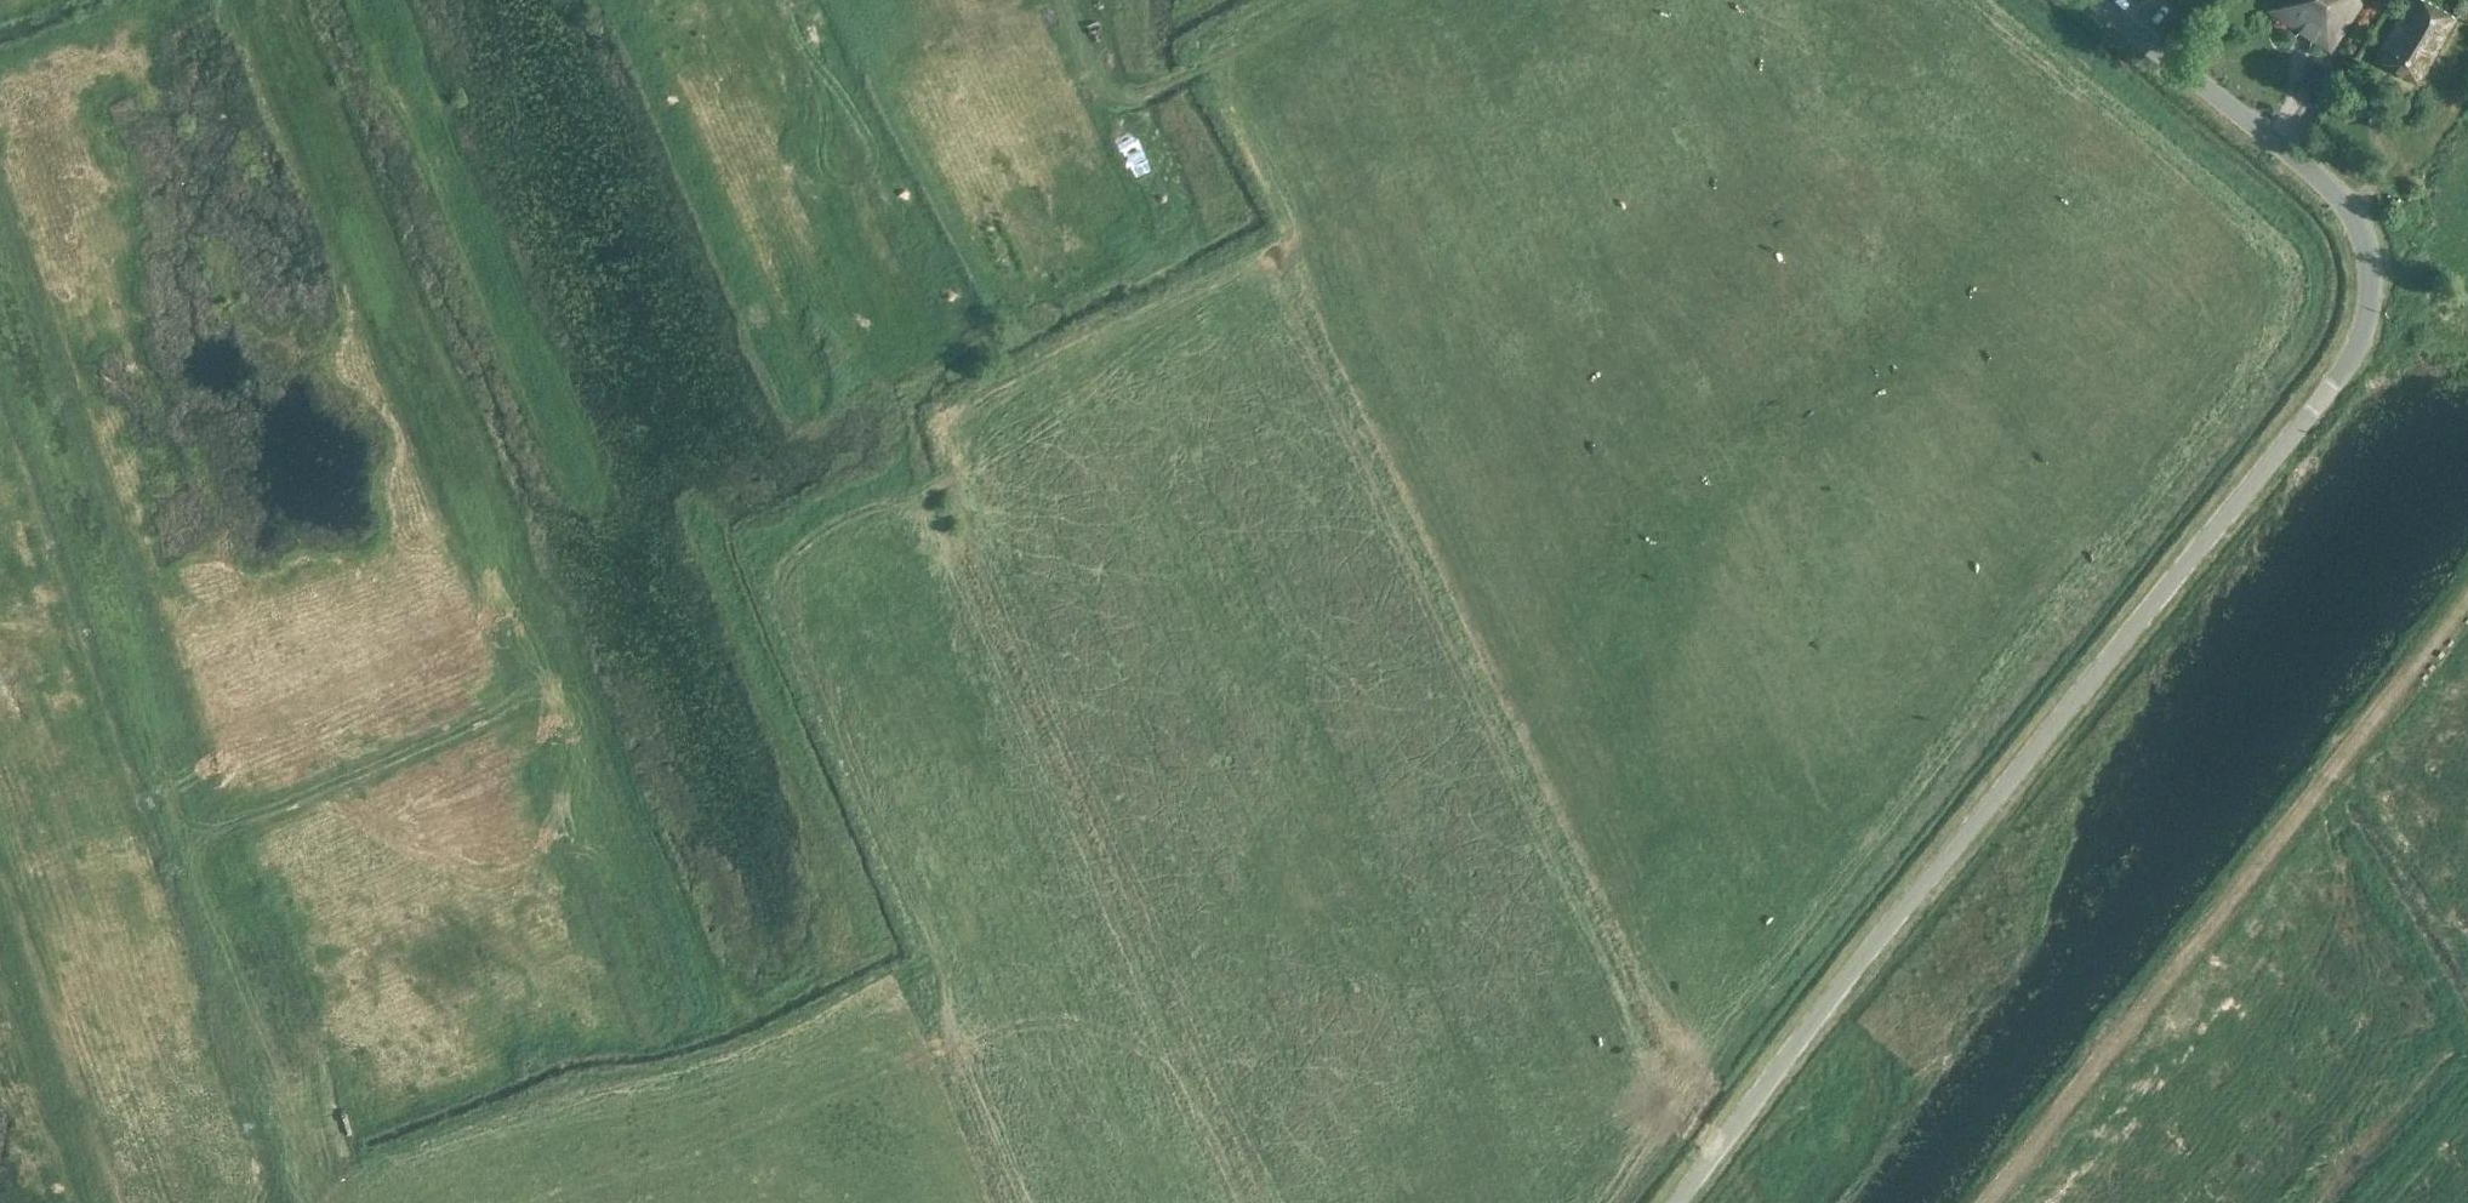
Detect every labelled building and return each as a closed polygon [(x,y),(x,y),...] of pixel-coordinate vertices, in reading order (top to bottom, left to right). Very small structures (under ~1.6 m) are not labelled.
[(2268,9),(2328,47),(2358,0),(2274,0),(2268,9)] [(2377,56),(2419,80),(2456,16),(2429,0),(2410,0),(2377,56)] [(2308,97),(2324,106),(2342,76),(2327,67),(2308,97)]
